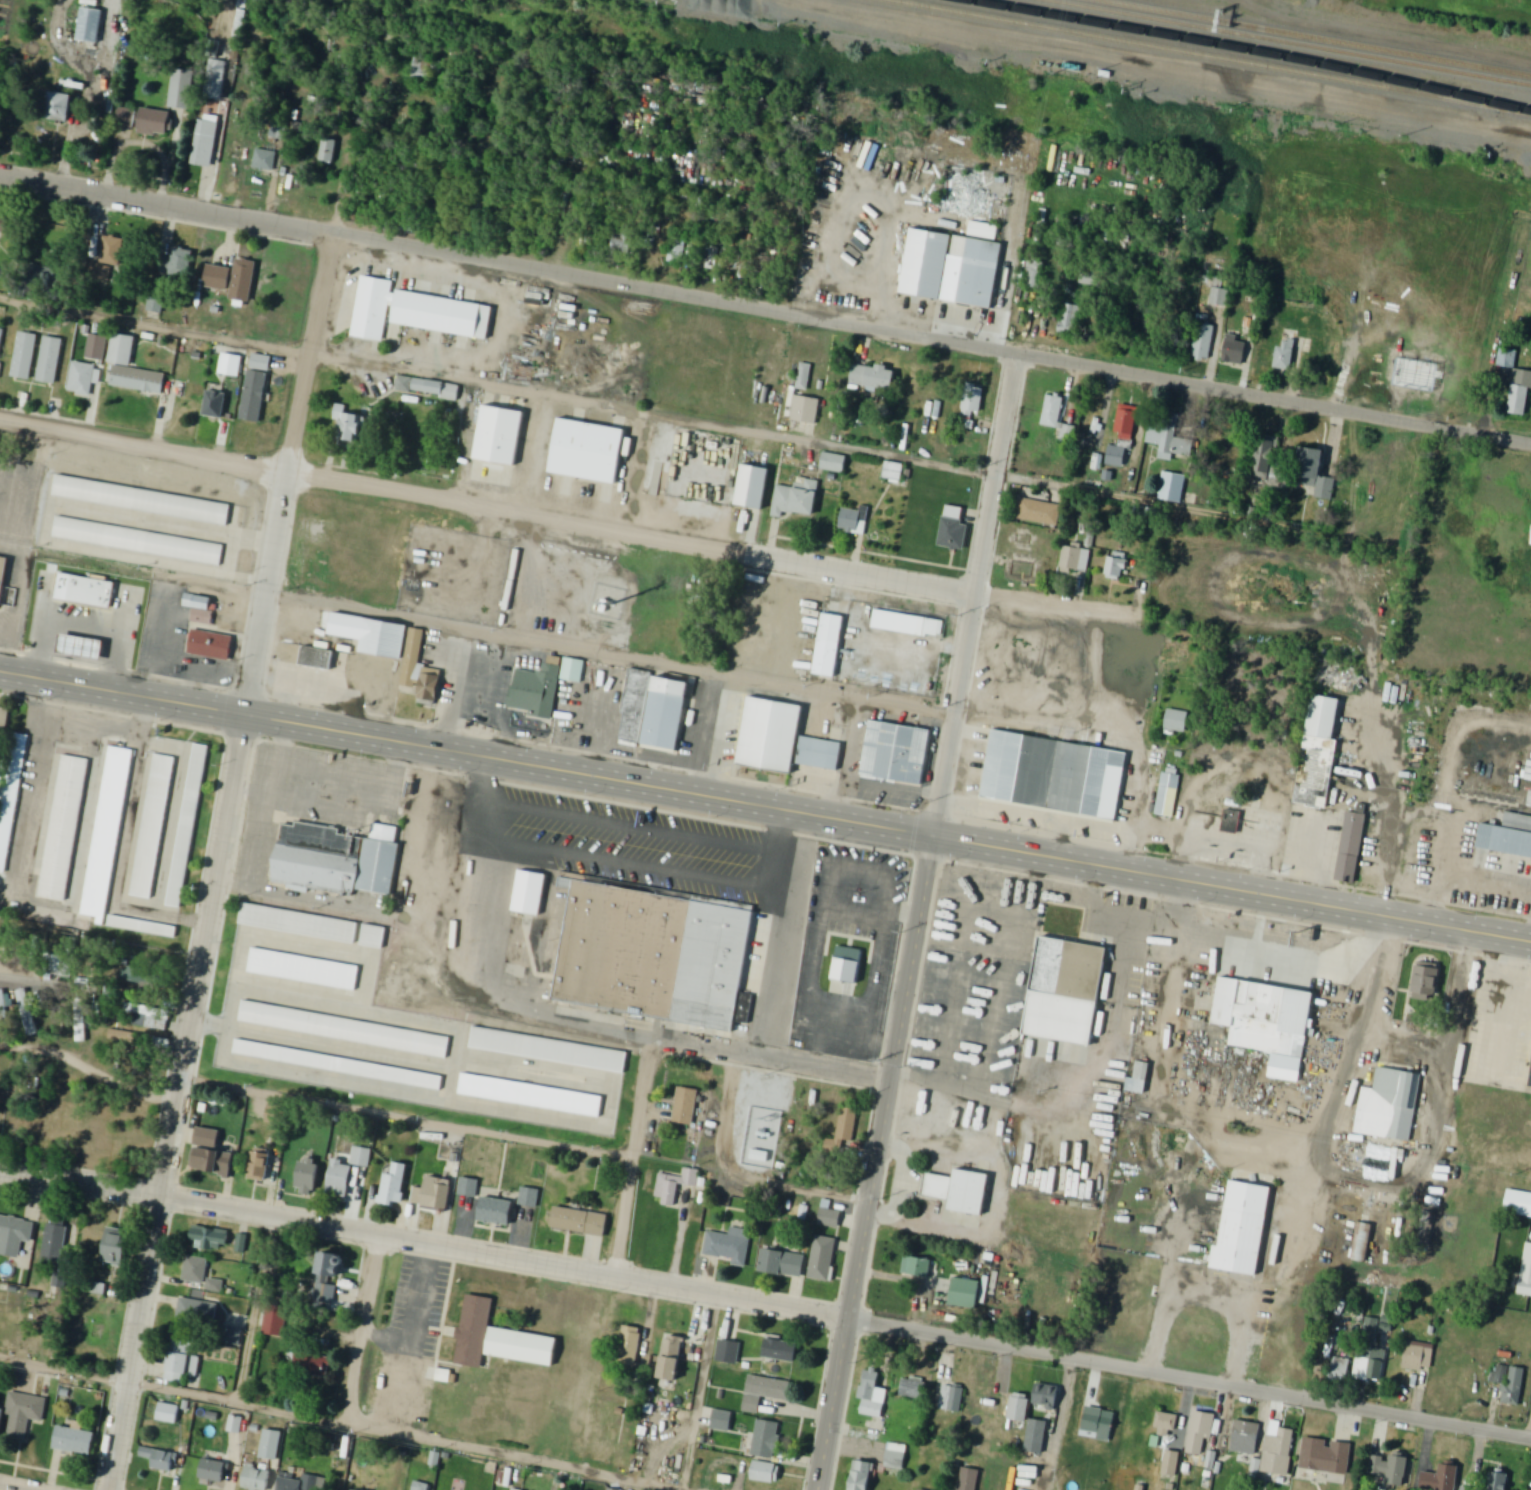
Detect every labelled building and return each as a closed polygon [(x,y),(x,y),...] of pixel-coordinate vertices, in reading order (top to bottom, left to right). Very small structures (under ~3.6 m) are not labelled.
[(84,8),(79,40),(98,43),(102,11),(84,8)] [(174,70),(170,106),(190,108),(194,72),(174,70)] [(76,94),(49,94),(49,122),(76,122),(76,94)] [(135,110),(123,110),(123,127),(135,127),(135,110)] [(141,135),(171,136),(172,111),(142,110),(141,135)] [(192,165),(212,168),(219,123),(199,120),(192,165)] [(338,139),(324,137),(321,163),(334,164),(338,139)] [(254,170),(275,173),(277,152),(256,150),(254,170)] [(17,217),(0,214),(0,233),(14,236),(17,217)] [(966,258),(960,304),(994,309),(1004,243),(998,242),(1000,225),(972,221),(969,238),(957,236),(954,256),(966,258)] [(911,228),(900,291),(940,298),(951,235),(911,228)] [(612,254),(633,256),(635,233),(614,231),(612,254)] [(100,263),(120,268),(126,241),(107,236),(100,263)] [(684,263),(684,242),(669,242),(669,263),(684,263)] [(716,271),(719,249),(708,247),(705,269),(716,271)] [(173,278),(191,276),(189,249),(170,251),(173,278)] [(258,262),(238,259),(236,269),(210,265),(206,288),(232,292),(231,300),(252,303),(258,262)] [(1027,289),(1042,289),(1043,261),(1028,261),(1027,289)] [(30,265),(27,282),(50,287),(54,270),(30,265)] [(352,331),(363,271),(394,276),(383,336),(352,331)] [(1210,303),(1226,309),(1232,292),(1215,286),(1210,303)] [(400,291),(485,306),(480,335),(394,320),(400,291)] [(1081,336),(1083,306),(1064,305),(1062,335),(1081,336)] [(1216,327),(1199,324),(1192,358),(1209,361),(1216,327)] [(19,332),(12,376),(30,379),(37,335),(19,332)] [(132,369),(136,337),(113,334),(109,364),(114,364),(111,387),(164,394),(166,374),(132,369)] [(1244,367),(1248,344),(1237,342),(1239,337),(1229,335),(1223,363),(1244,367)] [(44,337),(37,381),(56,384),(63,340),(44,337)] [(1307,339),(1278,339),(1279,369),(1295,369),(1295,352),(1307,352),(1307,339)] [(1516,368),(1516,352),(1500,351),(1499,368),(1516,368)] [(254,356),(251,368),(269,371),(271,359),(254,356)] [(68,391),(91,395),(96,367),(73,362),(68,391)] [(894,393),(898,371),(854,363),(850,386),(894,393)] [(808,396),(812,366),(798,364),(790,420),(817,424),(820,397),(808,396)] [(1530,389),(1530,390),(1530,372),(1514,371),(1511,415),(1529,417),(1530,389)] [(249,372),(241,419),(260,423),(269,375),(249,372)] [(396,392),(459,400),(461,385),(398,377),(396,392)] [(987,391),(970,385),(959,417),(976,422),(987,391)] [(224,419),(227,394),(208,392),(205,417),(224,419)] [(1073,427),(1061,424),(1066,399),(1048,395),(1042,427),(1062,431),(1060,441),(1070,443),(1073,427)] [(483,405),(474,459),(515,466),(523,412),(483,405)] [(1113,437),(1130,443),(1141,411),(1125,405),(1113,437)] [(1102,409),(1092,407),(1086,441),(1095,443),(1102,409)] [(334,427),(342,428),(339,442),(361,446),(366,416),(337,410),(334,427)] [(1150,444),(1162,446),(1160,456),(1193,460),(1196,441),(1177,439),(1180,415),(1154,412),(1150,444)] [(557,418),(548,471),(615,482),(624,429),(557,418)] [(1254,472),(1273,475),(1280,438),(1261,434),(1254,472)] [(1108,467),(1127,469),(1129,447),(1110,445),(1108,467)] [(1325,486),(1325,449),(1301,449),(1301,486),(1325,486)] [(823,453),(820,468),(843,472),(846,457),(823,453)] [(887,480),(902,479),(902,473),(897,473),(896,463),(886,464),(887,480)] [(743,464),(737,503),(762,507),(768,468),(743,464)] [(1160,500),(1183,503),(1186,475),(1163,473),(1160,500)] [(57,474),(53,495),(227,526),(231,505),(57,474)] [(778,485),(772,517),(789,519),(790,512),(815,516),(821,483),(797,479),(796,488),(778,485)] [(1063,505),(1022,500),(1020,522),(1060,527),(1063,505)] [(870,512),(844,507),(839,531),(865,536),(870,512)] [(57,516),(53,536),(218,566),(222,545),(57,516)] [(941,548),(966,550),(968,523),(943,521),(941,548)] [(1091,549),(1064,546),(1061,570),(1088,573),(1091,549)] [(1129,556),(1112,552),(1106,578),(1124,582),(1129,556)] [(4,608),(11,559),(0,557),(0,607),(4,608)] [(72,576),(67,601),(111,609),(115,584),(72,576)] [(184,608),(195,609),(193,622),(210,625),(213,599),(186,595),(184,608)] [(885,611),(881,631),(938,640),(941,621),(885,611)] [(822,614),(812,673),(834,677),(844,618),(822,614)] [(366,619),(361,650),(403,657),(408,626),(366,619)] [(191,630),(187,652),(227,659),(231,637),(191,630)] [(63,635),(60,654),(103,662),(106,642),(63,635)] [(318,649),(304,647),(301,666),(333,671),(335,651),(318,649)] [(566,659),(562,680),(581,683),(585,663),(566,659)] [(553,719),(562,667),(545,664),(543,675),(517,670),(510,712),(553,719)] [(629,669),(620,713),(626,715),(621,740),(638,744),(652,674),(629,669)] [(1306,733),(1312,695),(1339,699),(1333,738),(1306,733)] [(750,697),(738,762),(792,772),(803,706),(750,697)] [(1186,737),(1191,714),(1170,709),(1165,733),(1186,737)] [(870,721),(861,774),(922,785),(932,732),(870,721)] [(991,728),(979,796),(1115,821),(1128,752),(991,728)] [(29,737),(15,734),(6,785),(2,784),(0,796),(0,874),(5,875),(29,737)] [(802,737),(797,763),(837,770),(842,744),(802,737)] [(196,744),(166,905),(181,907),(211,747),(196,744)] [(135,749),(109,745),(79,913),(96,916),(95,924),(104,926),(135,749)] [(154,754),(130,895),(152,899),(177,758),(154,754)] [(62,755),(37,896),(63,900),(88,759),(62,755)] [(1162,773),(1156,813),(1174,816),(1181,776),(1162,773)] [(1349,811),(1337,881),(1355,884),(1369,806),(1360,804),(1358,813),(1349,811)] [(1226,809),(1222,830),(1238,833),(1242,812),(1226,809)] [(1483,823),(1530,832),(1530,857),(1479,847),(1483,823)] [(359,885),(366,839),(401,845),(393,891),(359,885)] [(520,870),(512,911),(539,916),(547,875),(520,870)] [(577,881),(754,912),(733,1030),(556,998),(577,881)] [(243,902),(239,923),(352,944),(356,922),(243,902)] [(109,915),(107,926),(176,938),(178,927),(109,915)] [(364,924),(360,944),(382,948),(386,928),(364,924)] [(1091,1047),(1023,1035),(1040,938),(1108,950),(1091,1047)] [(834,977),(838,947),(861,950),(857,980),(834,977)] [(356,965),(253,948),(248,973),(352,990),(356,965)] [(1412,999),(1436,1004),(1444,967),(1419,962),(1412,999)] [(151,986),(153,970),(121,967),(120,983),(151,986)] [(1230,1047),(1306,1059),(1316,992),(1221,978),(1214,1025),(1233,1028),(1230,1047)] [(243,1000),(239,1021),(443,1059),(447,1038),(243,1000)] [(87,1035),(87,1001),(77,1001),(77,1035),(87,1035)] [(132,1016),(131,1025),(166,1032),(170,1012),(126,1004),(124,1015),(132,1016)] [(473,1026),(470,1048),(623,1075),(627,1053),(473,1026)] [(140,1036),(111,1031),(109,1040),(138,1045),(140,1036)] [(236,1038),(233,1053),(438,1091),(440,1076),(236,1038)] [(1129,1093),(1149,1093),(1149,1063),(1136,1063),(1136,1080),(1129,1080),(1129,1093)] [(1362,1087),(1355,1132),(1411,1141),(1422,1074),(1377,1067),(1374,1089),(1362,1087)] [(462,1073),(458,1094),(597,1117),(601,1096),(462,1073)] [(679,1087),(673,1122),(693,1125),(699,1091),(679,1087)] [(837,1140),(853,1143),(859,1110),(842,1107),(837,1140)] [(236,1154),(196,1148),(192,1171),(232,1178),(236,1154)] [(370,1168),(372,1150),(354,1148),(352,1164),(333,1161),(329,1197),(349,1199),(353,1166),(370,1168)] [(267,1183),(273,1155),(254,1151),(248,1179),(267,1183)] [(301,1159),(297,1194),(317,1196),(321,1162),(301,1159)] [(409,1165),(394,1163),(393,1175),(385,1174),(381,1204),(404,1207),(409,1165)] [(660,1175),(655,1205),(677,1208),(680,1186),(700,1189),(703,1172),(685,1169),(684,1178),(660,1175)] [(949,1210),(956,1170),(989,1176),(982,1216),(949,1210)] [(454,1181),(429,1178),(425,1207),(450,1210),(454,1181)] [(459,1196),(477,1199),(480,1181),(462,1178),(459,1196)] [(1256,1274),(1210,1266),(1214,1245),(1220,1246),(1233,1180),(1272,1187),(1256,1274)] [(541,1190),(522,1188),(520,1207),(539,1209),(541,1190)] [(1530,1219),(1530,1194),(1509,1190),(1505,1214),(1530,1219)] [(485,1196),(514,1201),(510,1227),(481,1222),(485,1196)] [(555,1203),(607,1213),(603,1234),(552,1225),(555,1203)] [(841,1229),(842,1211),(822,1210),(821,1228),(841,1229)] [(20,1260),(23,1243),(31,1245),(35,1224),(0,1217),(0,1256),(20,1260)] [(42,1266),(69,1270),(74,1225),(48,1221),(42,1266)] [(1375,1226),(1360,1223),(1352,1261),(1367,1264),(1375,1226)] [(215,1244),(228,1246),(230,1232),(194,1227),(191,1248),(214,1251),(215,1244)] [(131,1232),(109,1228),(103,1263),(125,1267),(131,1232)] [(708,1233),(705,1256),(733,1261),(732,1267),(746,1269),(752,1232),(731,1229),(730,1236),(708,1233)] [(808,1274),(814,1234),(839,1238),(832,1278),(808,1274)] [(1526,1244),(1519,1296),(1530,1297),(1530,1245),(1526,1244)] [(761,1273),(803,1281),(807,1257),(765,1250),(761,1273)] [(315,1299),(335,1302),(338,1283),(341,1283),(345,1257),(322,1253),(315,1299)] [(183,1282),(205,1285),(209,1260),(187,1257),(183,1282)] [(930,1280),(932,1260),(905,1257),(903,1277),(930,1280)] [(951,1303),(955,1278),(980,1282),(976,1307),(951,1303)] [(494,1299),(467,1295),(456,1366),(483,1370),(494,1299)] [(175,1318),(206,1325),(211,1305),(180,1298),(175,1318)] [(284,1339),(288,1309),(266,1307),(263,1337),(284,1339)] [(493,1326),(556,1337),(551,1365),(488,1353),(493,1326)] [(639,1365),(643,1329),(621,1326),(616,1363),(639,1365)] [(685,1339),(667,1335),(662,1358),(680,1362),(685,1339)] [(166,1383),(198,1388),(202,1358),(193,1357),(195,1343),(172,1340),(166,1383)] [(742,1345),(721,1340),(716,1362),(738,1367),(742,1345)] [(765,1360),(797,1365),(800,1345),(768,1340),(765,1360)] [(1433,1347),(1405,1348),(1406,1371),(1433,1371),(1433,1347)] [(1359,1348),(1355,1380),(1382,1384),(1386,1351),(1359,1348)] [(327,1381),(333,1361),(301,1352),(295,1372),(327,1381)] [(1525,1369),(1490,1366),(1487,1402),(1521,1406),(1525,1369)] [(865,1369),(859,1401),(863,1401),(861,1414),(882,1419),(888,1390),(878,1388),(882,1372),(865,1369)] [(926,1373),(904,1374),(905,1395),(927,1394),(926,1373)] [(789,1401),(792,1382),(749,1377),(744,1413),(760,1415),(762,1398),(789,1401)] [(962,1413),(964,1386),(942,1385),(941,1412),(962,1413)] [(1059,1386),(1037,1385),(1036,1407),(1059,1407),(1059,1386)] [(27,1443),(30,1420),(43,1422),(46,1398),(10,1393),(7,1415),(11,1416),(8,1441),(27,1443)] [(1009,1421),(1027,1424),(1031,1396),(1012,1394),(1009,1421)] [(734,1414),(715,1411),(712,1430),(730,1433),(734,1414)] [(1215,1414),(1195,1412),(1189,1454),(1208,1457),(1215,1414)] [(1173,1439),(1178,1417),(1160,1413),(1155,1435),(1173,1439)] [(784,1425),(759,1420),(752,1455),(777,1460),(784,1425)] [(1048,1423),(1030,1421),(1027,1452),(1045,1454),(1048,1423)] [(1257,1456),(1261,1424),(1236,1421),(1232,1452),(1257,1456)] [(1294,1430),(1281,1428),(1282,1422),(1269,1421),(1264,1473),(1289,1476),(1294,1430)] [(97,1434),(77,1431),(78,1430),(59,1427),(56,1450),(94,1455),(97,1434)] [(265,1430),(260,1458),(277,1460),(281,1433),(265,1430)] [(1353,1444),(1304,1438),(1301,1470),(1349,1476),(1353,1444)] [(907,1446),(889,1444),(886,1468),(905,1470),(907,1446)] [(174,1473),(178,1454),(141,1447),(139,1458),(153,1460),(151,1469),(174,1473)] [(1181,1453),(1167,1451),(1163,1477),(1177,1479),(1181,1453)] [(1375,1456),(1372,1473),(1390,1476),(1388,1484),(1405,1488),(1411,1457),(1393,1454),(1392,1460),(1375,1456)] [(200,1479),(224,1485),(229,1465),(205,1459),(200,1479)] [(856,1461),(851,1489),(871,1489),(876,1464),(856,1461)] [(778,1482),(778,1464),(754,1464),(754,1482),(778,1482)] [(1422,1489),(1457,1489),(1460,1466),(1442,1464),(1440,1475),(1424,1473),(1422,1489)] [(274,1471),(246,1467),(243,1489),(246,1489),(272,1489),(274,1471)] [(982,1471),(964,1468),(959,1489),(978,1489),(982,1471)] [(1512,1475),(1488,1471),(1485,1489),(1510,1489),(1512,1475)] [(320,1477),(303,1475),(302,1478),(280,1475),(278,1489),(318,1489),(320,1477)]
